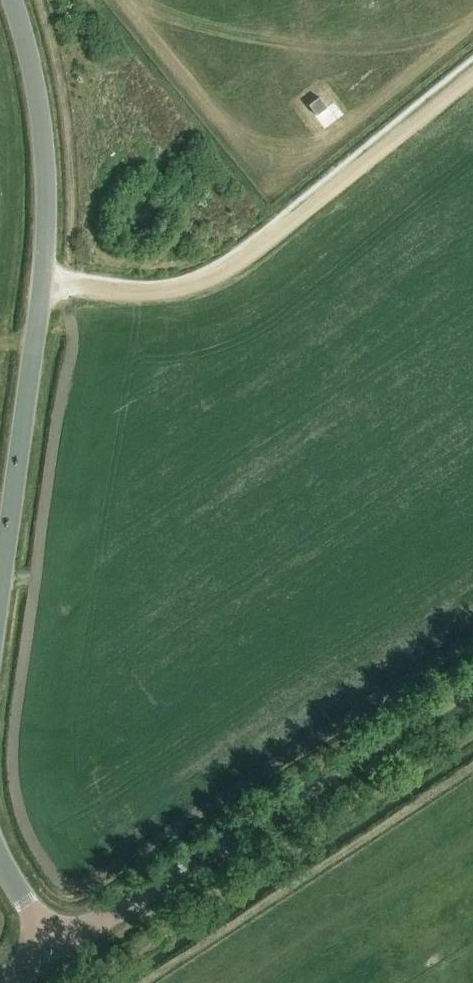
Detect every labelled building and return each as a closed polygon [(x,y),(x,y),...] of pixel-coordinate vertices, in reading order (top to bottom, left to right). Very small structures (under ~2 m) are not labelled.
[(314,115),(327,107),(318,94),(306,102),(314,115)]
